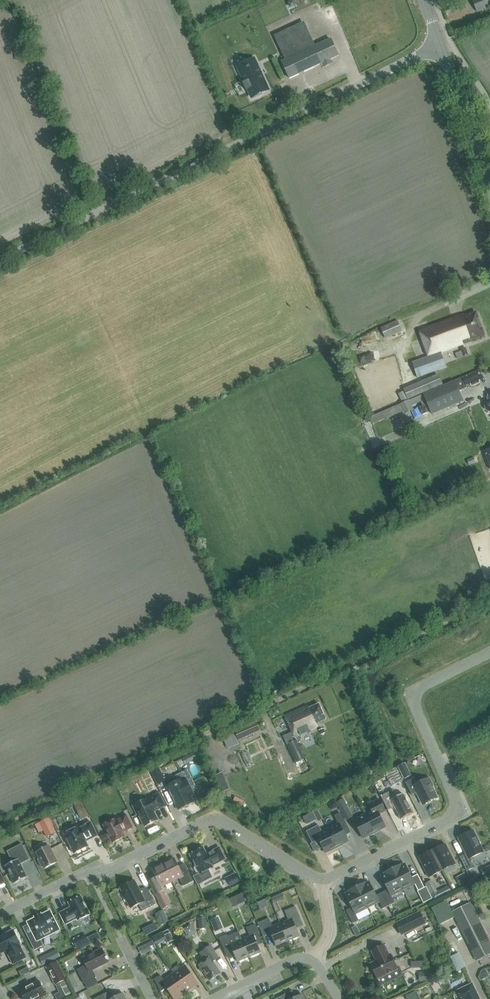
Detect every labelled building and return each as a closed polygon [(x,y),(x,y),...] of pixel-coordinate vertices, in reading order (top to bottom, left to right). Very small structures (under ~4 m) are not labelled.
[(489,6),(489,2),(489,0),(472,0),(477,11),(489,6)] [(313,48),(292,4),(267,16),(287,60),(282,63),(290,79),(324,63),(325,65),(326,65),(330,63),(330,62),(330,60),(339,56),(331,40),(313,48)] [(245,82),(243,83),(243,84),(244,84),(247,90),(246,90),(246,91),(247,91),(249,90),(252,98),(262,93),(268,90),(267,88),(254,59),(247,62),(238,66),(240,71),(245,82)] [(441,353),(471,342),(470,340),(484,335),(476,313),(465,317),(464,315),(419,331),(428,357),(412,363),(418,378),(446,367),(441,353)] [(398,321),(397,320),(381,327),(385,338),(391,336),(402,331),(398,321)] [(424,394),(433,415),(463,402),(459,391),(467,388),(466,386),(480,380),(477,372),(455,381),(454,381),(454,382),(424,394)] [(408,399),(443,385),(438,374),(403,389),(404,391),(400,393),(403,401),(408,399)] [(326,719),(319,704),(309,708),(308,706),(285,716),(295,737),(318,727),(316,724),(326,719)] [(260,730),(257,722),(235,731),(238,740),(260,730)] [(304,759),(296,740),(287,744),(295,763),(304,759)] [(158,784),(165,781),(158,766),(151,770),(158,784)] [(396,768),(386,774),(392,787),(403,781),(396,768)] [(408,769),(401,773),(404,779),(411,775),(408,769)] [(182,779),(167,787),(179,810),(181,809),(183,810),(185,809),(186,807),(188,805),(190,806),(192,805),(192,803),(194,802),(191,796),(194,795),(187,780),(187,779),(190,778),(187,772),(181,775),(182,779)] [(413,779),(406,783),(412,795),(417,792),(424,805),(437,798),(431,787),(433,786),(429,778),(416,785),(413,779)] [(394,790),(381,796),(388,810),(394,807),(401,820),(413,813),(404,794),(397,797),(394,790)] [(166,806),(159,793),(148,799),(148,798),(133,806),(138,815),(139,814),(145,827),(158,820),(154,812),(166,806)] [(234,801),(243,805),(245,800),(236,796),(234,801)] [(348,808),(344,799),(337,802),(342,811),(348,808)] [(366,815),(375,834),(381,831),(380,830),(386,827),(379,814),(386,811),(380,799),(369,805),(372,811),(366,815)] [(83,803),(77,806),(84,819),(89,816),(83,803)] [(479,808),(461,818),(464,824),(482,814),(479,808)] [(313,811),(318,822),(323,820),(317,809),(313,811)] [(338,848),(344,845),(343,844),(348,841),(342,828),(347,826),(341,813),(336,816),(339,823),(328,829),(338,848)] [(127,830),(133,827),(127,815),(117,820),(116,819),(104,825),(113,843),(125,837),(123,831),(126,829),(126,830),(127,830)] [(364,838),(369,836),(369,837),(375,834),(366,815),(355,820),(364,838)] [(40,822),(47,837),(56,832),(49,817),(40,822)] [(86,841),(98,835),(91,822),(79,828),(79,827),(65,834),(74,853),(89,846),(86,841)] [(332,851),(338,848),(328,829),(323,832),(319,825),(307,831),(313,843),(319,840),(326,853),(331,850),(332,851)] [(474,868),(469,859),(484,852),(473,830),(458,838),(466,854),(460,857),(467,871),(474,868)] [(13,862),(6,866),(15,883),(27,877),(21,864),(30,859),(22,844),(7,851),(13,862)] [(446,844),(432,851),(442,871),(456,864),(446,844)] [(44,866),(45,868),(57,862),(49,845),(37,852),(40,858),(38,859),(38,860),(42,867),(43,867),(44,866)] [(196,867),(195,867),(195,868),(197,872),(198,873),(199,872),(200,873),(200,874),(209,870),(214,867),(213,866),(226,859),(220,847),(207,854),(204,848),(190,855),(196,867)] [(429,878),(442,871),(432,851),(419,858),(429,878)] [(175,858),(163,864),(173,882),(180,879),(183,887),(194,881),(187,868),(181,871),(175,858)] [(173,882),(163,864),(152,869),(157,878),(149,882),(155,894),(163,890),(162,887),(173,882)] [(412,878),(405,865),(401,867),(401,865),(393,869),(403,890),(415,884),(418,891),(424,888),(418,875),(412,878)] [(388,890),(382,893),(389,906),(395,903),(391,895),(403,890),(393,869),(385,873),(386,874),(382,876),(388,890)] [(200,873),(193,876),(198,887),(199,886),(198,885),(203,883),(213,878),(209,870),(200,874),(200,873)] [(230,887),(241,881),(237,872),(226,878),(230,887)] [(462,874),(456,878),(460,886),(467,882),(462,874)] [(438,892),(432,880),(425,884),(431,896),(438,892)] [(156,905),(149,890),(142,894),(135,881),(132,882),(131,881),(127,882),(123,885),(124,886),(121,888),(131,908),(139,904),(143,911),(156,905)] [(383,909),(389,906),(382,893),(376,896),(370,882),(366,885),(365,883),(357,887),(367,907),(379,902),(383,909)] [(355,913),(367,907),(357,887),(349,891),(350,892),(346,894),(352,907),(346,910),(353,924),(359,921),(355,913)] [(420,894),(424,903),(432,899),(428,890),(420,894)] [(163,891),(156,895),(163,909),(170,905),(163,891)] [(78,921),(90,914),(81,896),(69,902),(72,908),(68,910),(67,909),(60,913),(66,925),(77,919),(78,921)] [(237,907),(233,899),(226,902),(230,910),(237,907)] [(470,903),(452,911),(477,961),(489,955),(489,944),(470,903)] [(299,936),(294,924),(302,921),(296,907),(285,911),(289,920),(281,923),(288,941),(299,936)] [(163,910),(155,914),(161,925),(169,921),(163,910)] [(58,928),(60,926),(57,922),(55,921),(50,911),(49,912),(47,911),(43,913),(42,915),(28,922),(34,933),(28,936),(35,950),(44,946),(40,939),(59,929),(58,928)] [(402,936),(426,925),(420,912),(396,923),(402,936)] [(218,917),(211,920),(215,932),(223,928),(218,917)] [(277,946),(288,941),(281,923),(273,927),(269,918),(258,923),(264,937),(272,934),(277,946)] [(193,923),(184,928),(189,936),(197,931),(193,923)] [(250,936),(242,940),(249,957),(261,952),(256,940),(261,938),(255,924),(246,928),(250,936)] [(450,928),(443,930),(450,950),(456,947),(450,928)] [(27,958),(20,944),(21,944),(14,930),(0,936),(0,950),(2,953),(8,950),(10,954),(9,955),(13,964),(27,958)] [(168,941),(173,939),(171,932),(165,935),(168,941)] [(233,950),(238,962),(249,957),(242,940),(239,932),(228,936),(227,935),(219,938),(226,953),(233,950)] [(77,948),(90,942),(86,934),(73,940),(77,948)] [(153,940),(147,943),(151,951),(157,948),(153,940)] [(371,964),(373,968),(372,970),(374,974),(376,974),(378,978),(397,969),(390,955),(389,955),(384,945),(372,951),(377,961),(371,964)] [(204,972),(210,981),(221,973),(213,962),(219,958),(211,946),(200,953),(205,961),(199,965),(200,967),(200,968),(199,969),(199,970),(200,972),(202,972),(203,972),(204,972)] [(93,970),(109,962),(108,959),(109,959),(108,957),(107,958),(102,948),(82,958),(86,965),(77,970),(84,983),(97,977),(93,970)] [(57,949),(40,958),(44,965),(61,957),(57,949)] [(458,970),(467,966),(461,952),(451,956),(458,970)] [(56,985),(66,979),(57,961),(47,967),(56,985)] [(23,976),(32,972),(29,966),(20,970),(23,976)] [(198,984),(186,966),(174,974),(186,992),(198,984)] [(419,982),(430,980),(429,971),(418,972),(419,982)] [(186,992),(174,974),(164,980),(161,975),(155,979),(161,992),(167,988),(175,998),(176,998),(186,992)] [(44,996),(47,995),(39,980),(19,989),(22,994),(20,995),(21,997),(21,998),(43,998),(44,998),(44,996)] [(73,994),(66,980),(59,984),(66,997),(73,994)] [(473,983),(458,990),(462,998),(480,998),(473,983)]
